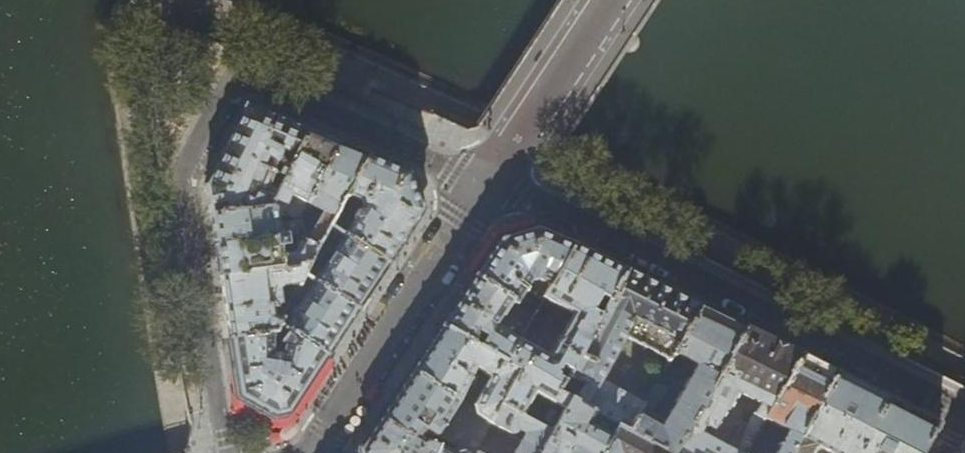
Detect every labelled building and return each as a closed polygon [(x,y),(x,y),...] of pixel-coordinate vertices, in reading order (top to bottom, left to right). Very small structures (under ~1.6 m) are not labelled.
[(207,192),(211,213),(271,205),(279,189),(310,130),(295,124),(248,104),(244,110),(245,111),(234,133),(233,133),(217,164),(217,165),(206,184),(205,187),(206,190),(207,192)] [(310,130),(279,189),(291,195),(307,203),(335,149),(339,142),(317,133),(310,130)] [(339,142),(335,149),(365,162),(368,155),(361,152),(339,142)] [(365,162),(335,149),(307,203),(324,212),(307,239),(308,241),(319,247),(331,227),(339,212),(348,194),(365,162)] [(348,217),(338,232),(386,264),(399,245),(421,211),(413,183),(410,173),(368,155),(365,162),(348,194),(360,200),(363,207),(358,213),(356,214),(352,212),(348,217)] [(282,212),(291,195),(279,189),(271,205),(278,209),(282,212)] [(216,244),(279,236),(279,224),(278,209),(271,205),(211,213),(212,221),(216,244)] [(300,217),(306,220),(309,214),(304,211),(300,217)] [(331,227),(338,232),(348,217),(339,212),(331,227)] [(289,223),(279,224),(279,236),(285,235),(298,233),(298,228),(294,219),(288,215),(289,223)] [(317,253),(321,256),(338,232),(331,227),(319,247),(317,253)] [(491,250),(474,276),(514,302),(534,315),(541,302),(527,291),(532,281),(535,282),(538,280),(550,287),(575,243),(547,231),(537,227),(518,233),(499,239),(491,250)] [(338,232),(321,256),(314,269),(309,279),(356,310),(368,293),(386,264),(338,232)] [(219,268),(221,276),(310,264),(317,253),(319,247),(308,241),(307,239),(306,235),(293,257),(284,258),(282,246),(287,245),(285,235),(279,236),(216,244),(219,268)] [(583,247),(575,243),(550,287),(544,299),(573,315),(550,357),(520,341),(507,364),(518,371),(500,407),(551,433),(571,400),(558,392),(567,376),(559,372),(561,367),(569,371),(627,269),(595,253),(583,247)] [(230,331),(231,339),(273,332),(278,324),(281,320),(275,316),(276,314),(276,306),(278,306),(279,304),(277,304),(275,291),(282,285),(300,284),(305,275),(309,266),(310,264),(221,276),(222,284),(230,331)] [(305,275),(309,279),(314,269),(309,266),(305,275)] [(660,285),(627,269),(569,371),(567,376),(558,392),(571,400),(617,427),(628,432),(644,405),(599,381),(618,348),(623,351),(627,344),(622,341),(624,338),(669,361),(674,352),(700,305),(660,285)] [(283,327),(287,330),(326,356),(337,339),(356,310),(309,279),(305,275),(300,284),(294,294),(287,290),(282,301),(288,305),(281,320),(278,324),(283,327)] [(497,327),(510,307),(514,302),(474,276),(461,296),(441,327),(507,364),(520,341),(514,338),(497,327)] [(534,315),(514,302),(510,307),(532,321),(534,315)] [(652,445),(666,452),(675,452),(745,328),(733,322),(700,305),(674,352),(696,366),(665,421),(652,445)] [(274,416),(288,413),(326,356),(287,330),(280,353),(277,353),(274,354),(274,340),(276,340),(283,327),(278,324),(273,332),(231,339),(235,365),(240,397),(260,408),(274,416)] [(530,324),(525,330),(525,332),(532,336),(536,329),(530,324)] [(518,371),(507,364),(441,327),(437,333),(412,371),(491,423),(500,407),(518,371)] [(516,334),(514,338),(520,341),(525,332),(525,330),(518,327),(514,333),(516,334)] [(777,344),(769,340),(760,335),(745,328),(675,452),(746,452),(748,449),(765,420),(800,355),(777,344)] [(800,355),(765,420),(788,432),(776,452),(791,452),(837,373),(816,363),(800,355)] [(380,419),(414,439),(421,438),(425,430),(428,432),(425,437),(434,435),(436,435),(441,438),(458,447),(468,452),(473,452),(479,444),(488,427),(491,423),(412,371),(393,400),(380,419)] [(937,428),(939,424),(885,397),(837,373),(791,452),(813,452),(817,446),(830,452),(924,452),(937,428)] [(628,432),(652,445),(665,421),(651,413),(654,408),(656,409),(665,392),(655,386),(644,405),(628,432)] [(617,427),(571,400),(551,433),(540,452),(602,452),(617,427)] [(551,433),(500,407),(491,423),(488,427),(502,435),(504,432),(511,436),(510,438),(519,444),(514,452),(540,452),(551,433)] [(429,441),(427,441),(426,442),(421,438),(414,439),(380,419),(376,425),(358,452),(449,452),(429,441)] [(652,445),(628,432),(617,427),(602,452),(666,452),(652,445)] [(487,449),(479,444),(473,452),(485,452),(487,449)]
